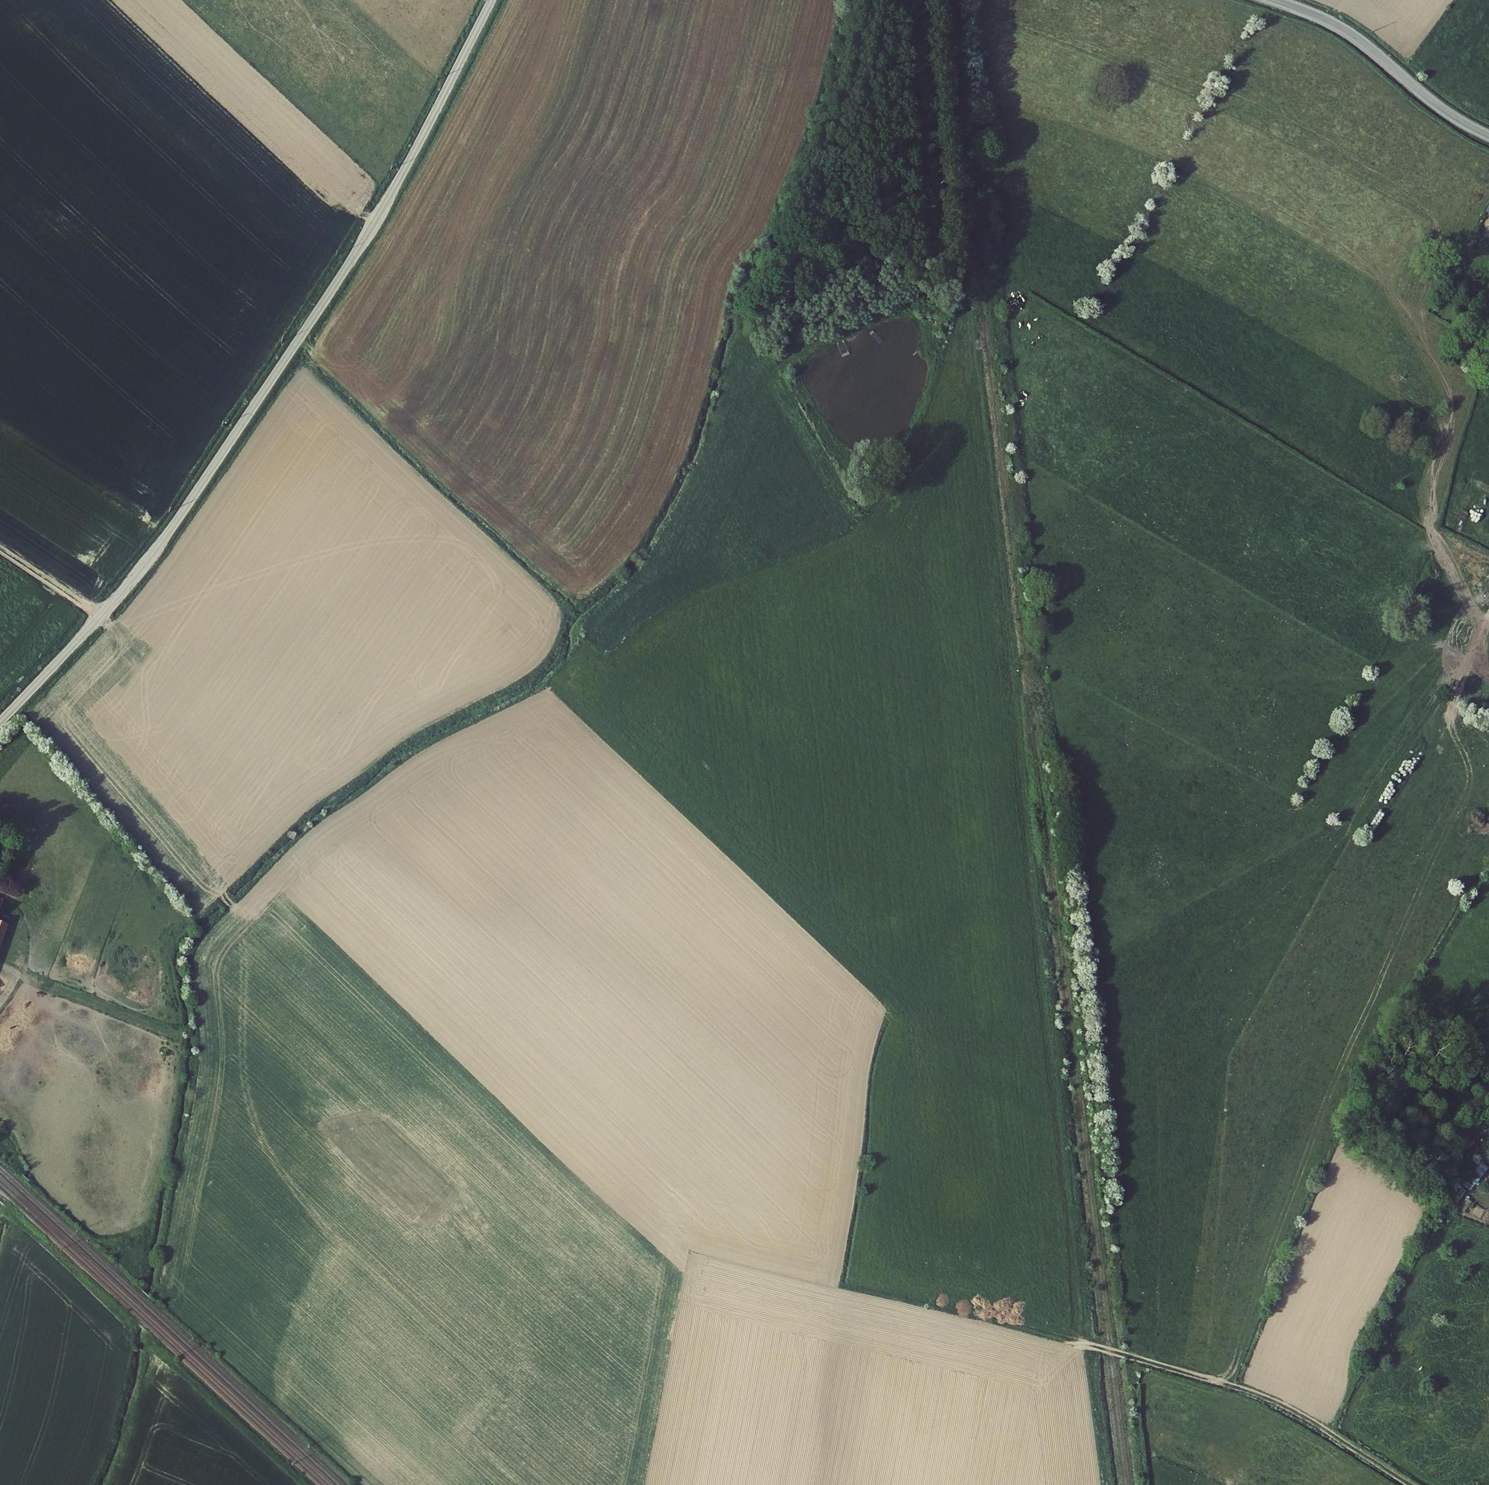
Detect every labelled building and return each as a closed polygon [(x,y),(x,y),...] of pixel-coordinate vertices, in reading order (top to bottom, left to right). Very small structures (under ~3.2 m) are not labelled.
[(15,911),(9,908),(11,902),(0,897),(0,955),(15,911)] [(1480,1162),(1467,1178),(1474,1184),(1487,1168),(1480,1162)]
